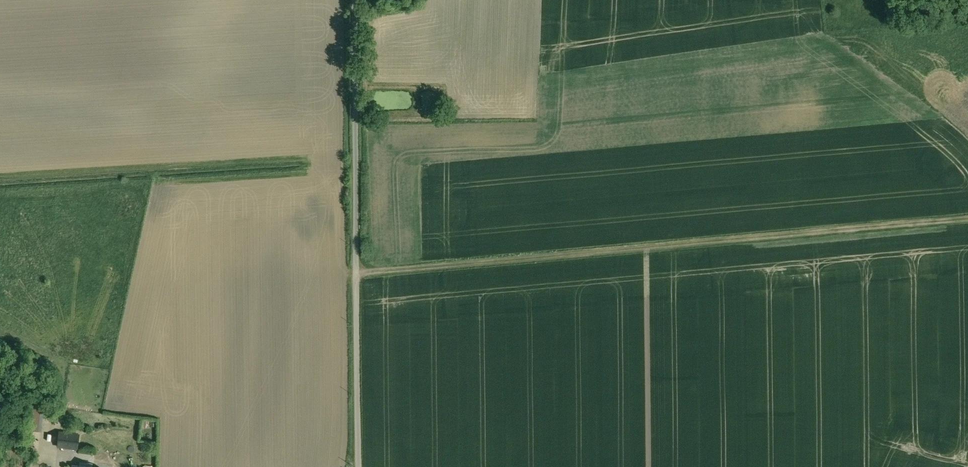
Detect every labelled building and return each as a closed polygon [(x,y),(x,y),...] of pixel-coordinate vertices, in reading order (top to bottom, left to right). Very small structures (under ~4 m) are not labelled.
[(79,436),(60,434),(58,447),(77,450),(79,436)]
